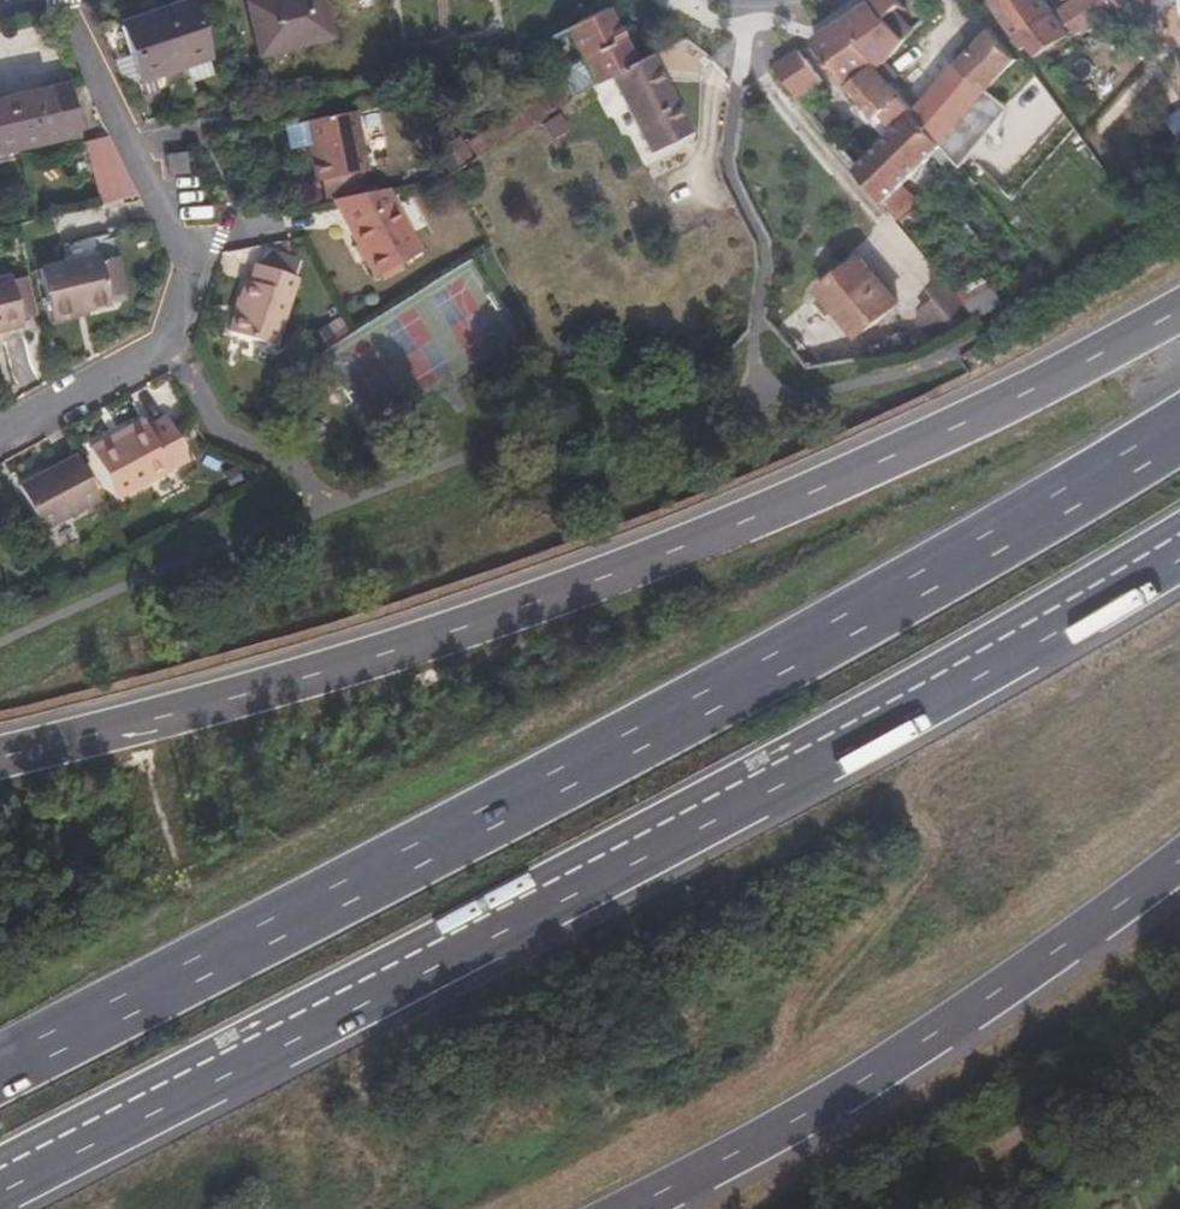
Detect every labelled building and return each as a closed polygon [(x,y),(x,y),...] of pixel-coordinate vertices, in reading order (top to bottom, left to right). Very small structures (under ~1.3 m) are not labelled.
[(131,67),(146,65),(201,53),(191,0),(164,0),(120,9),(126,44),(131,67)] [(242,5),(257,57),(329,38),(319,0),(264,0),(242,5)] [(841,12),(875,57),(876,59),(902,34),(883,9),(893,2),(896,0),(858,0),(841,12)] [(1016,42),(1026,46),(1032,55),(1065,33),(1068,37),(1118,5),(1114,0),(1066,0),(1052,9),(1046,0),(994,0),(1016,42)] [(910,26),(893,2),(883,9),(902,34),(904,32),(910,26)] [(603,82),(621,71),(629,65),(596,8),(567,22),(603,82)] [(841,12),(813,32),(848,77),(872,60),(875,57),(841,12)] [(984,86),(1010,56),(992,21),(959,55),(984,86)] [(446,57),(460,53),(457,42),(443,46),(446,57)] [(798,43),(774,60),(793,86),(817,70),(798,43)] [(115,66),(117,70),(131,67),(126,44),(111,47),(115,66)] [(662,142),(684,130),(690,127),(646,53),(629,65),(621,71),(662,142)] [(959,55),(925,90),(911,105),(936,139),(984,86),(959,55)] [(872,60),(848,77),(868,104),(875,113),(899,96),(872,60)] [(146,65),(131,67),(135,82),(150,79),(146,65)] [(6,90),(19,140),(76,126),(65,76),(6,90)] [(488,135),(497,150),(574,101),(563,87),(488,135)] [(19,140),(6,90),(0,91),(0,144),(19,140)] [(883,127),(846,156),(872,191),(892,175),(934,141),(936,139),(911,105),(902,93),(899,96),(875,113),(883,127)] [(358,113),(290,127),(292,143),(290,143),(291,155),(302,152),(302,149),(312,147),(318,147),(321,165),(315,165),(319,183),(370,172),(358,113)] [(110,195),(141,189),(146,187),(112,128),(95,132),(110,195)] [(318,147),(312,147),(315,165),(321,165),(318,147)] [(192,170),(189,154),(170,156),(172,173),(192,170)] [(872,191),(884,207),(904,191),(892,175),(872,191)] [(428,250),(393,191),(335,201),(378,277),(428,250)] [(57,320),(77,315),(76,311),(89,308),(113,302),(111,293),(102,258),(95,235),(67,242),(71,258),(43,267),(57,320)] [(118,254),(102,258),(111,293),(127,288),(118,254)] [(841,333),(880,300),(843,256),(804,289),(808,294),(820,308),(841,333)] [(239,332),(284,346),(306,279),(261,264),(239,332)] [(902,303),(924,332),(959,309),(948,293),(931,270),(913,283),(917,289),(901,301),(902,303)] [(23,320),(14,283),(12,277),(0,281),(0,331),(25,325),(23,320)] [(23,320),(41,314),(33,277),(14,283),(23,320)] [(948,293),(959,309),(987,291),(975,277),(948,293)] [(808,294),(801,300),(812,314),(820,308),(808,294)] [(895,309),(916,337),(924,332),(902,303),(895,309)] [(775,340),(770,343),(781,358),(787,357),(775,340)] [(173,417),(154,427),(175,469),(194,458),(173,417)] [(175,469),(154,427),(152,424),(116,442),(114,439),(96,449),(122,498),(176,472),(175,469)] [(108,501),(83,456),(59,468),(62,472),(48,479),(45,475),(26,486),(48,530),(108,501)] [(62,472),(59,468),(45,475),(48,479),(62,472)]
